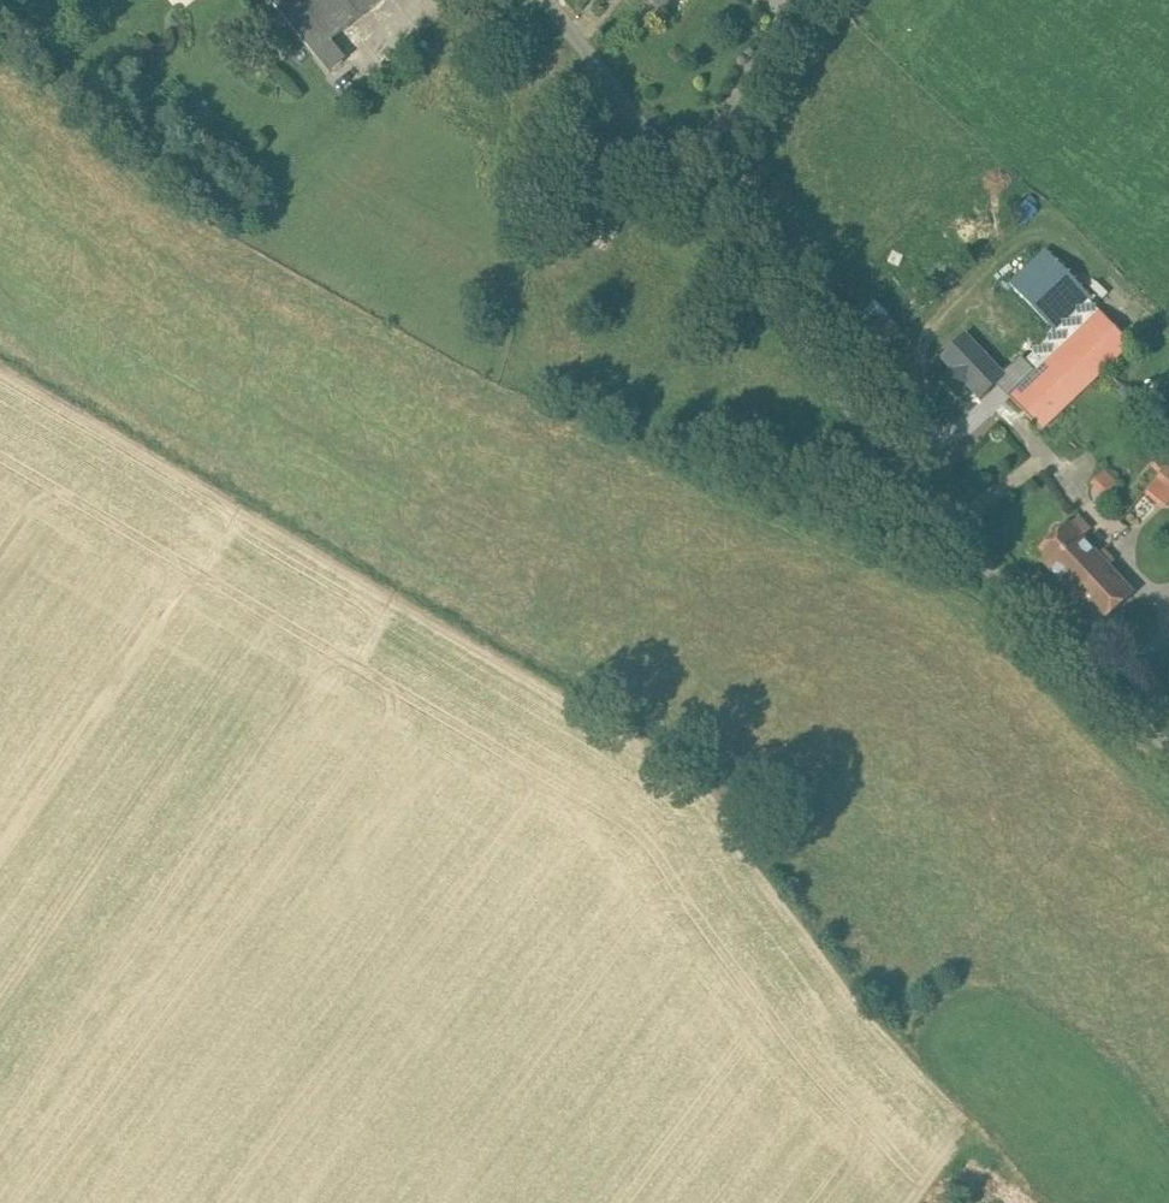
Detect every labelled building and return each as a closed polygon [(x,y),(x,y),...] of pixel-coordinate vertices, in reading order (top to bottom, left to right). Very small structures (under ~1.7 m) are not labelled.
[(330,72),(347,59),(332,41),(382,0),(271,0),(330,72)] [(665,11),(673,0),(650,0),(665,11)] [(1011,283),(1056,331),(1088,301),(1091,298),(1045,250),(1011,283)] [(1099,312),(1072,338),(1011,398),(1044,431),(1105,369),(1133,344),(1100,311),(1099,312)] [(979,400),(996,385),(1002,378),(1016,393),(1019,390),(1037,373),(1025,360),(1021,356),(1003,373),(966,333),(940,358),(951,369),(941,379),(957,396),(967,387),(979,400)] [(1157,479),(1168,490),(1168,465),(1157,479)] [(1105,498),(1118,483),(1104,469),(1090,484),(1105,498)] [(1079,516),(1070,524),(1037,555),(1070,591),(1083,579),(1079,575),(1106,550),(1104,548),(1097,554),(1082,537),(1091,529),(1079,516)] [(1079,575),(1083,579),(1070,591),(1101,625),(1135,594),(1108,566),(1114,560),(1106,550),(1079,575)]
